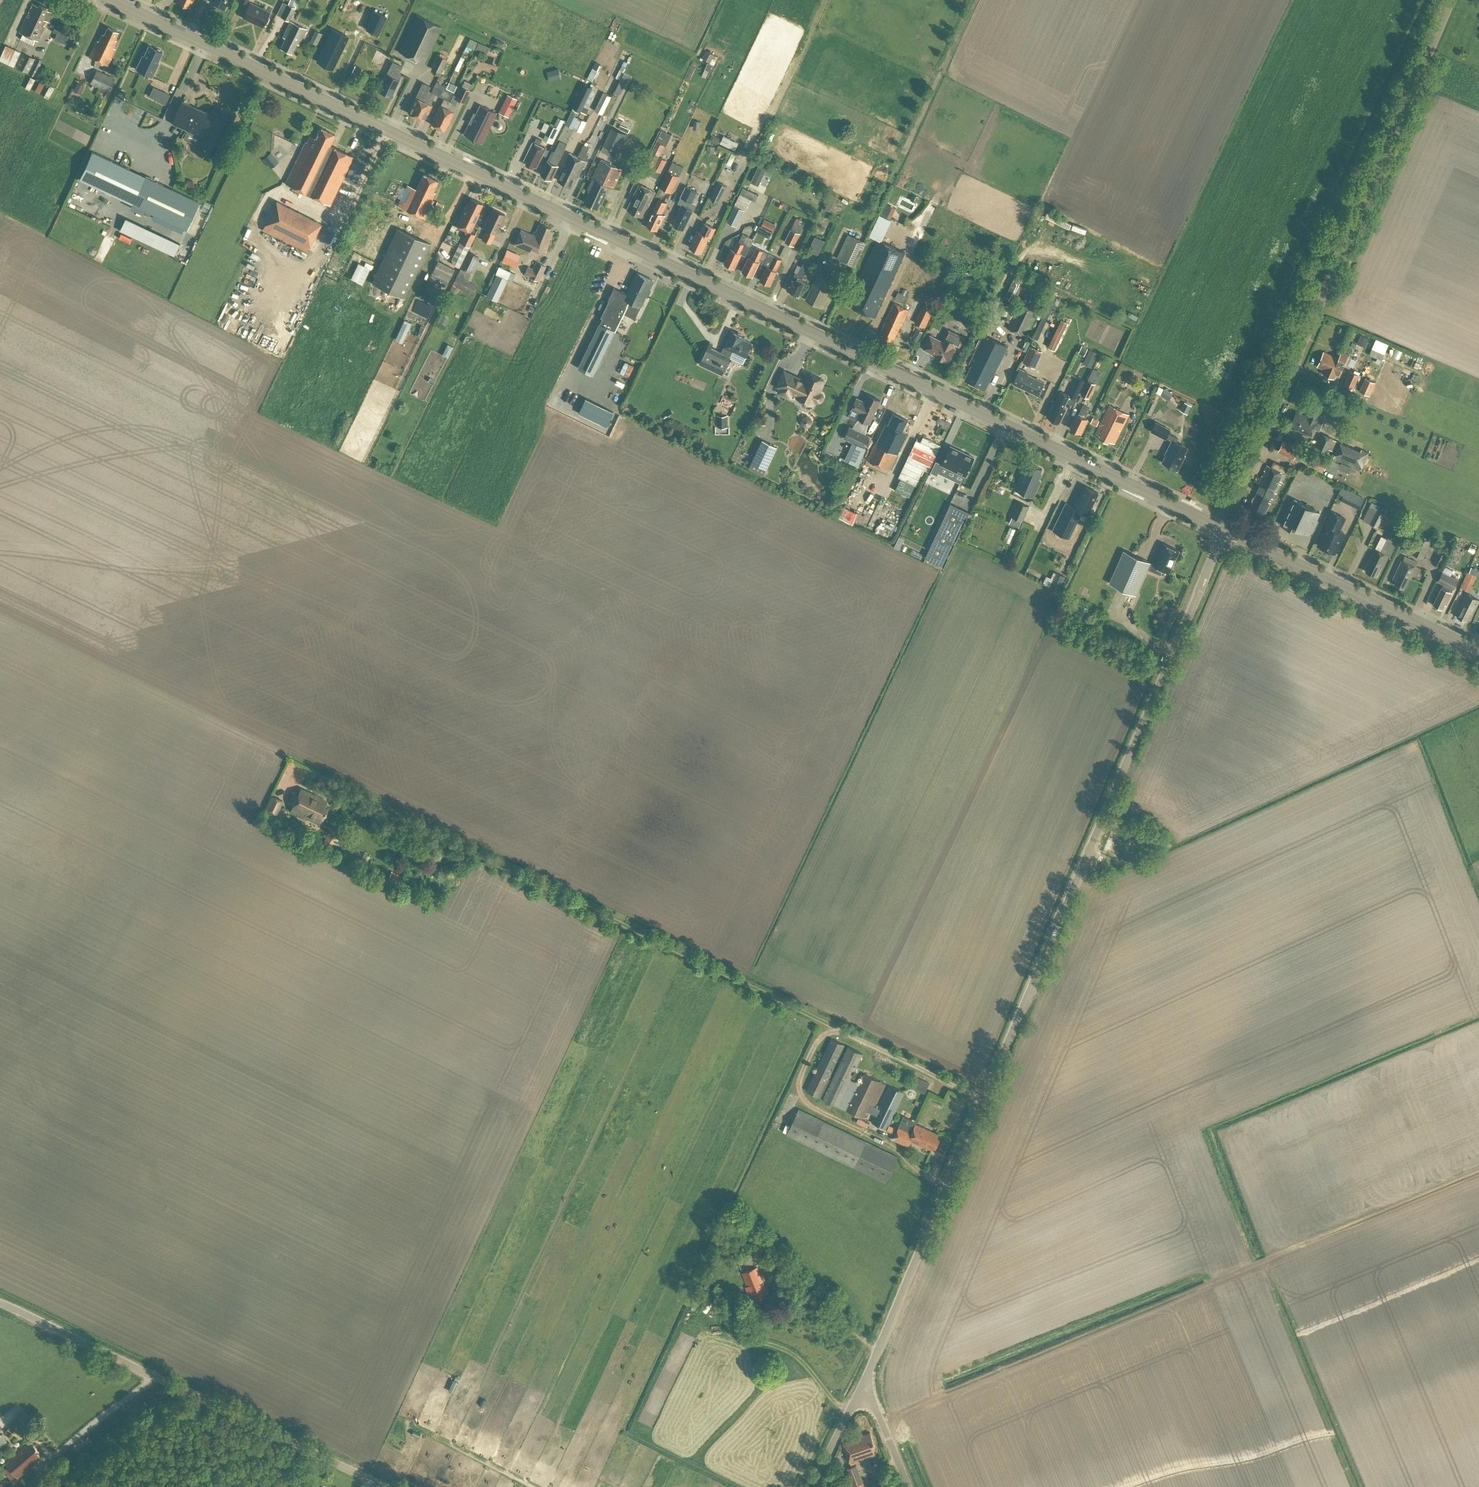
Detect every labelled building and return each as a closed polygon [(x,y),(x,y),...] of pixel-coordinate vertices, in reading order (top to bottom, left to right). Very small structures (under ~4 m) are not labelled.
[(209,1),(225,9),(229,0),(210,0),(209,1)] [(270,12),(250,2),(242,17),(263,27),(270,12)] [(47,9),(47,8),(39,4),(38,6),(32,3),(19,32),(39,41),(52,12),(47,9)] [(281,17),(288,21),(294,8),(287,4),(281,17)] [(386,17),(374,11),(365,29),(378,35),(386,17)] [(424,64),(442,27),(416,15),(399,52),(424,64)] [(299,44),(306,29),(290,21),(283,37),(285,38),(281,48),(292,53),(297,43),(299,44)] [(115,39),(118,32),(108,27),(104,34),(102,33),(99,41),(97,40),(89,57),(108,65),(113,53),(115,48),(113,47),(116,40),(115,39)] [(348,36),(332,29),(316,61),(333,69),(348,36)] [(322,33),(315,30),(310,41),(317,45),(322,33)] [(67,43),(69,37),(60,33),(58,39),(67,43)] [(477,42),(469,38),(465,46),(473,50),(477,42)] [(501,48),(504,43),(496,39),(493,44),(501,48)] [(0,59),(16,65),(22,50),(6,44),(0,59)] [(144,74),(152,77),(158,64),(157,63),(162,52),(160,51),(160,49),(158,49),(156,49),(149,45),(144,56),(143,55),(132,78),(128,76),(121,91),(132,96),(139,82),(138,82),(141,75),(144,76),(144,74)] [(706,50),(703,58),(711,62),(714,54),(706,50)] [(23,54),(17,67),(35,75),(42,60),(36,57),(35,59),(23,54)] [(434,75),(438,76),(439,73),(440,73),(446,60),(436,55),(430,69),(436,71),(434,75)] [(393,61),(378,90),(391,97),(402,75),(399,74),(403,66),(393,61)] [(595,79),(599,69),(594,67),(591,77),(595,79)] [(363,71),(355,68),(352,77),(359,80),(363,71)] [(550,82),(561,79),(558,68),(547,71),(550,82)] [(96,69),(90,83),(108,91),(114,77),(96,69)] [(31,77),(25,87),(25,88),(29,90),(30,89),(35,79),(31,77)] [(426,85),(422,83),(408,113),(417,117),(429,92),(431,87),(430,87),(432,82),(428,80),(426,85)] [(35,91),(40,93),(44,84),(40,81),(35,91)] [(457,97),(453,95),(438,127),(444,130),(449,120),(450,121),(454,112),(452,111),(458,100),(464,103),(472,85),(464,81),(457,97)] [(430,93),(429,92),(417,117),(424,120),(435,95),(440,97),(445,88),(445,86),(435,82),(430,93)] [(438,127),(453,95),(454,93),(457,86),(449,82),(446,89),(445,88),(440,97),(444,98),(440,106),(439,105),(435,114),(436,114),(431,124),(438,127)] [(85,87),(77,84),(74,92),(82,95),(85,87)] [(585,84),(574,107),(579,110),(582,111),(593,87),(585,84)] [(49,85),(44,96),(48,98),(54,88),(49,85)] [(619,100),(624,90),(616,87),(611,96),(619,100)] [(611,95),(603,91),(595,109),(602,113),(611,95)] [(507,94),(498,112),(508,116),(516,99),(507,94)] [(215,156),(236,113),(222,106),(217,117),(182,101),(172,123),(200,136),(195,147),(215,156)] [(496,113),(480,105),(470,123),(464,134),(481,143),(496,113)] [(621,116),(616,127),(627,131),(632,121),(621,116)] [(542,138),(553,143),(564,119),(558,117),(554,126),(549,124),(542,138)] [(329,145),(334,134),(320,127),(315,138),(310,136),(307,142),(306,141),(285,183),(330,205),(353,157),(329,145)] [(605,144),(619,151),(625,138),(627,134),(612,127),(610,131),(604,143),(605,144)] [(666,146),(672,135),(662,130),(657,141),(665,145),(664,145),(666,146)] [(599,133),(594,145),(600,147),(606,136),(599,133)] [(718,144),(720,138),(712,134),(709,140),(718,144)] [(537,168),(546,148),(541,146),(543,142),(537,139),(536,143),(533,142),(524,161),(527,162),(526,164),(533,168),(534,166),(537,168)] [(757,140),(751,152),(758,155),(764,143),(757,140)] [(541,175),(552,180),(559,165),(557,165),(567,144),(560,141),(550,161),(548,160),(541,175)] [(657,141),(646,164),(653,168),(664,145),(665,145),(657,141)] [(578,177),(589,156),(586,155),(590,147),(584,144),(578,157),(565,184),(572,187),(577,176),(578,177)] [(131,168),(92,150),(79,179),(117,197),(131,168)] [(278,161),(271,152),(263,158),(271,167),(278,161)] [(565,184),(578,157),(570,153),(562,169),(563,170),(558,180),(565,184)] [(661,172),(667,160),(660,156),(654,168),(661,172)] [(601,159),(593,177),(588,188),(589,191),(584,202),(599,209),(610,186),(614,188),(623,170),(601,159)] [(668,170),(660,187),(671,192),(679,176),(668,170)] [(425,219),(433,200),(432,200),(435,192),(433,191),(438,180),(423,174),(416,189),(409,185),(399,206),(425,219)] [(186,229),(199,201),(145,175),(132,204),(186,229)] [(718,181),(710,198),(720,202),(728,185),(718,181)] [(656,191),(640,184),(629,207),(632,209),(630,212),(643,218),(656,191)] [(697,191),(686,186),(678,203),(682,205),(672,224),(684,230),(696,203),(692,202),(697,191)] [(758,194),(743,187),(740,194),(755,201),(758,194)] [(916,203),(919,197),(913,194),(910,200),(916,203)] [(830,211),(835,199),(829,196),(824,208),(830,211)] [(456,225),(466,230),(460,242),(451,260),(452,263),(459,267),(469,246),(475,235),(470,232),(479,214),(478,213),(483,203),(471,198),(467,205),(465,207),(456,225)] [(659,198),(646,225),(657,230),(660,223),(661,224),(665,215),(662,213),(667,202),(659,198)] [(309,246),(321,222),(277,201),(265,224),(309,246)] [(437,201),(435,207),(442,210),(444,204),(437,201)] [(888,201),(882,211),(892,217),(898,207),(888,201)] [(744,209),(735,205),(727,221),(736,226),(744,209)] [(495,234),(505,214),(492,208),(483,227),(486,229),(481,239),(490,244),(495,234)] [(885,238),(893,217),(880,213),(872,234),(885,238)] [(806,221),(797,216),(785,241),(794,245),(806,221)] [(120,230),(176,253),(181,240),(125,217),(120,230)] [(765,219),(761,226),(772,232),(776,224),(765,219)] [(701,232),(698,231),(690,247),(701,252),(706,241),(710,243),(712,238),(710,237),(715,228),(705,223),(701,232)] [(380,255),(393,230),(380,224),(368,249),(380,255)] [(544,254),(553,232),(549,230),(550,228),(539,224),(536,232),(534,231),(533,235),(521,230),(515,245),(530,251),(531,248),(544,254)] [(430,244),(397,228),(371,282),(405,298),(430,244)] [(849,234),(838,258),(855,266),(866,241),(849,234)] [(353,235),(351,238),(361,244),(363,240),(353,235)] [(815,236),(808,250),(818,255),(825,241),(815,236)] [(875,316),(905,252),(881,241),(878,240),(848,304),(875,316)] [(750,247),(738,241),(734,250),(731,248),(724,263),(735,268),(742,254),(745,256),(750,247)] [(516,253),(507,249),(502,261),(511,265),(516,253)] [(764,264),(769,254),(763,251),(762,253),(756,250),(752,258),(749,257),(742,271),(753,276),(759,262),(764,264)] [(479,257),(467,251),(459,267),(471,273),(479,257)] [(782,260),(769,254),(764,264),(767,266),(760,280),(771,285),(777,271),(777,270),(782,260)] [(809,270),(813,262),(806,258),(802,266),(809,270)] [(432,273),(448,282),(454,269),(438,261),(432,273)] [(539,282),(546,267),(535,262),(532,269),(527,266),(523,274),(525,275),(531,278),(539,282)] [(1147,276),(1152,279),(1158,266),(1153,263),(1147,276)] [(507,278),(510,271),(498,266),(495,273),(507,278)] [(796,272),(789,287),(791,288),(790,291),(791,292),(791,293),(792,294),(793,295),(794,296),(795,296),(796,295),(797,295),(799,296),(805,282),(802,280),(803,276),(806,277),(809,270),(802,266),(798,273),(796,272)] [(810,298),(809,301),(823,308),(837,279),(820,271),(807,297),(810,298)] [(627,293),(620,290),(614,302),(610,299),(602,316),(603,317),(579,367),(594,375),(628,305),(639,311),(647,296),(648,297),(651,289),(649,288),(653,280),(637,272),(627,293)] [(490,284),(494,286),(499,275),(498,274),(495,273),(490,284)] [(477,285),(457,275),(452,284),(472,295),(477,285)] [(957,299),(964,295),(959,286),(952,290),(957,299)] [(900,300),(903,294),(898,292),(895,298),(900,300)] [(1020,301),(1007,328),(1026,337),(1039,309),(1020,301)] [(909,310),(894,302),(879,335),(890,341),(892,338),(894,339),(900,326),(901,326),(909,310)] [(924,307),(916,323),(924,327),(932,311),(924,307)] [(1061,319),(1048,347),(1055,350),(1068,322),(1061,319)] [(730,358),(743,364),(746,357),(753,343),(744,339),(745,337),(732,330),(721,352),(712,347),(713,344),(710,342),(700,364),(722,374),(730,358)] [(948,362),(955,348),(954,347),(955,344),(960,346),(964,338),(949,330),(943,342),(932,336),(925,350),(933,354),(948,362)] [(622,333),(614,350),(622,354),(630,337),(622,333)] [(1008,346),(984,335),(970,362),(972,364),(965,379),(985,389),(991,378),(992,379),(1008,346)] [(1361,335),(1358,343),(1366,347),(1370,338),(1361,335)] [(1088,348),(1082,345),(1078,353),(1084,356),(1088,348)] [(1027,346),(1020,362),(1032,368),(1040,352),(1027,346)] [(1372,348),(1370,354),(1377,357),(1382,359),(1386,347),(1382,346),(1380,351),(1372,348)] [(1091,350),(1086,358),(1094,363),(1099,353),(1091,350)] [(1341,351),(1337,358),(1323,351),(1316,366),(1323,369),(1321,373),(1333,378),(1335,374),(1338,375),(1348,354),(1341,351)] [(1020,369),(1013,383),(1039,395),(1044,382),(1029,375),(1029,373),(1020,369)] [(1349,370),(1344,383),(1353,388),(1359,374),(1354,372),(1349,370)] [(785,372),(778,386),(782,388),(780,391),(790,396),(792,392),(799,396),(798,398),(812,405),(815,400),(818,401),(821,401),(823,396),(822,394),(818,392),(824,380),(809,373),(806,381),(805,381),(785,372)] [(1069,395),(1070,395),(1076,398),(1078,394),(1085,380),(1078,377),(1071,390),(1069,395)] [(1365,377),(1359,390),(1370,395),(1375,381),(1365,377)] [(1087,383),(1079,400),(1085,403),(1093,385),(1087,383)] [(1158,392),(1167,397),(1172,388),(1162,383),(1158,392)] [(1066,409),(1065,408),(1064,407),(1070,395),(1069,395),(1061,391),(1056,402),(1053,401),(1048,411),(1051,412),(1048,417),(1052,419),(1051,421),(1057,424),(1058,422),(1059,423),(1066,409)] [(870,423),(881,400),(868,395),(865,401),(857,398),(851,409),(860,413),(858,418),(870,423)] [(605,420),(612,406),(594,397),(587,411),(605,420)] [(1191,405),(1185,402),(1180,410),(1187,414),(1191,405)] [(1085,418),(1090,407),(1084,404),(1079,415),(1077,414),(1070,428),(1081,433),(1088,419),(1085,418)] [(1129,414),(1110,405),(1096,434),(1100,436),(1099,438),(1108,443),(1109,441),(1114,444),(1129,414)] [(1319,430),(1325,416),(1319,414),(1320,412),(1311,408),(1307,418),(1296,413),(1291,424),(1296,426),(1295,429),(1310,436),(1313,428),(1319,430)] [(890,470),(907,434),(902,431),(908,420),(894,413),(889,425),(887,424),(882,433),(881,432),(868,460),(890,470)] [(728,416),(717,416),(718,428),(728,428),(728,416)] [(808,416),(806,417),(805,417),(804,418),(803,419),(802,420),(802,422),(802,423),(803,424),(804,425),(805,426),(806,426),(808,426),(809,426),(810,425),(811,424),(812,423),(812,421),(812,420),(811,419),(810,418),(809,417),(808,416)] [(1099,419),(1093,416),(1091,422),(1097,425),(1099,419)] [(1168,433),(1170,429),(1156,422),(1151,431),(1165,438),(1166,437),(1172,440),(1165,453),(1166,453),(1161,462),(1177,470),(1185,455),(1184,455),(1187,448),(1176,442),(1178,438),(1168,433)] [(852,427),(849,426),(844,438),(853,442),(845,460),(858,466),(867,448),(865,447),(870,435),(866,434),(852,427)] [(1325,455),(1333,438),(1323,434),(1316,450),(1325,455)] [(928,471),(941,444),(923,435),(921,441),(916,439),(898,477),(916,485),(924,469),(928,471)] [(1300,460),(1304,450),(1299,448),(1299,447),(1283,440),(1278,451),(1294,458),(1300,460)] [(777,448),(762,441),(749,469),(764,476),(777,448)] [(1350,463),(1360,468),(1366,453),(1360,451),(1340,442),(1333,458),(1349,465),(1350,463)] [(974,457),(950,446),(942,464),(966,475),(974,457)] [(1324,470),(1325,469),(1336,474),(1338,469),(1348,473),(1351,467),(1341,463),(1340,465),(1329,460),(1314,453),(1309,463),(1324,470)] [(1284,473),(1286,468),(1273,462),(1270,467),(1266,465),(1264,469),(1268,471),(1265,476),(1262,474),(1255,490),(1257,491),(1255,497),(1253,497),(1252,500),(1253,502),(1252,503),(1253,503),(1249,511),(1258,516),(1259,513),(1263,515),(1269,502),(1267,501),(1269,497),(1271,498),(1274,492),(1276,493),(1280,483),(1277,482),(1278,480),(1281,481),(1285,473),(1284,473)] [(1040,472),(1042,468),(1030,463),(1028,469),(1025,468),(1015,489),(1034,497),(1041,481),(1039,480),(1042,473),(1040,472)] [(1088,514),(1099,492),(1086,486),(1079,499),(1077,499),(1074,506),(1066,503),(1053,530),(1070,538),(1079,517),(1081,511),(1088,514)] [(1341,496),(1340,499),(1351,504),(1354,497),(1339,490),(1336,494),(1341,496)] [(1292,499),(1280,524),(1294,531),(1294,530),(1302,533),(1303,531),(1309,533),(1319,511),(1292,499)] [(1017,501),(1007,522),(1018,527),(1028,506),(1017,501)] [(856,524),(861,513),(841,503),(836,514),(856,524)] [(944,567),(970,511),(951,503),(951,504),(926,558),(944,567)] [(1377,527),(1383,514),(1376,510),(1369,524),(1377,527)] [(1326,526),(1317,545),(1333,553),(1343,532),(1338,530),(1344,517),(1331,511),(1324,525),(1326,526)] [(1403,531),(1394,526),(1391,533),(1400,538),(1403,531)] [(1411,553),(1424,559),(1433,542),(1419,535),(1411,553)] [(1380,568),(1386,554),(1389,556),(1396,542),(1386,538),(1380,551),(1374,549),(1367,562),(1368,563),(1365,570),(1375,575),(1379,568),(1380,568)] [(1170,572),(1179,551),(1164,544),(1154,565),(1150,563),(1150,562),(1124,551),(1111,583),(1110,583),(1110,584),(1137,595),(1137,594),(1148,568),(1161,574),(1163,569),(1170,572)] [(1439,552),(1434,563),(1440,566),(1445,555),(1439,552)] [(1405,555),(1403,560),(1416,566),(1418,561),(1405,555)] [(1411,578),(1416,566),(1403,560),(1401,559),(1392,580),(1395,581),(1394,584),(1403,588),(1408,577),(1411,578)] [(1469,568),(1461,587),(1469,591),(1478,572),(1469,568)] [(1439,582),(1443,584),(1441,588),(1433,604),(1441,608),(1443,604),(1444,605),(1451,593),(1450,592),(1452,588),(1453,589),(1458,579),(1444,572),(1439,582)] [(1056,573),(1051,583),(1059,587),(1064,577),(1056,573)] [(1477,605),(1478,601),(1464,594),(1462,599),(1463,600),(1456,613),(1458,614),(1457,617),(1465,621),(1470,611),(1473,612),(1476,605),(1477,605)] [(328,808),(326,806),(328,802),(302,789),(291,812),(305,819),(306,817),(320,824),(328,808)] [(283,800),(273,794),(266,807),(276,813),(283,800)] [(332,828),(324,842),(331,845),(338,832),(332,828)] [(1127,855),(1125,860),(1132,863),(1134,859),(1127,855)] [(392,871),(388,879),(399,885),(404,876),(392,871)] [(875,1107),(886,1084),(865,1074),(860,1084),(851,1080),(863,1054),(849,1047),(841,1062),(838,1060),(845,1045),(832,1039),(807,1091),(838,1106),(848,1086),(857,1091),(847,1111),(863,1119),(867,1111),(876,1115),(872,1122),(888,1130),(905,1093),(890,1086),(879,1109),(875,1107)] [(925,1093),(930,1083),(917,1077),(913,1088),(925,1093)] [(899,1157),(799,1110),(793,1123),(783,1119),(777,1130),(787,1135),(886,1183),(899,1157)] [(932,1150),(933,1147),(936,1148),(940,1139),(938,1138),(939,1135),(916,1125),(913,1132),(900,1126),(893,1139),(909,1147),(912,1141),(932,1150)] [(730,1243),(722,1254),(727,1258),(735,1246),(730,1243)] [(737,1260),(756,1252),(752,1244),(734,1253),(737,1260)] [(769,1255),(764,1259),(775,1274),(780,1270),(769,1255)] [(765,1296),(769,1294),(766,1285),(764,1286),(757,1268),(742,1273),(748,1287),(746,1287),(752,1303),(766,1298),(765,1296)] [(709,1292),(713,1285),(705,1280),(701,1288),(709,1292)] [(23,1423),(30,1417),(25,1412),(18,1418),(23,1423)] [(870,1432),(843,1441),(850,1462),(875,1453),(873,1447),(875,1447),(870,1432)] [(17,1477),(41,1457),(37,1454),(39,1452),(33,1445),(31,1447),(28,1443),(5,1463),(17,1477)] [(857,1465),(846,1468),(853,1486),(859,1486),(865,1485),(857,1465)] [(42,1480),(36,1473),(25,1482),(30,1486),(34,1486),(42,1480)]
